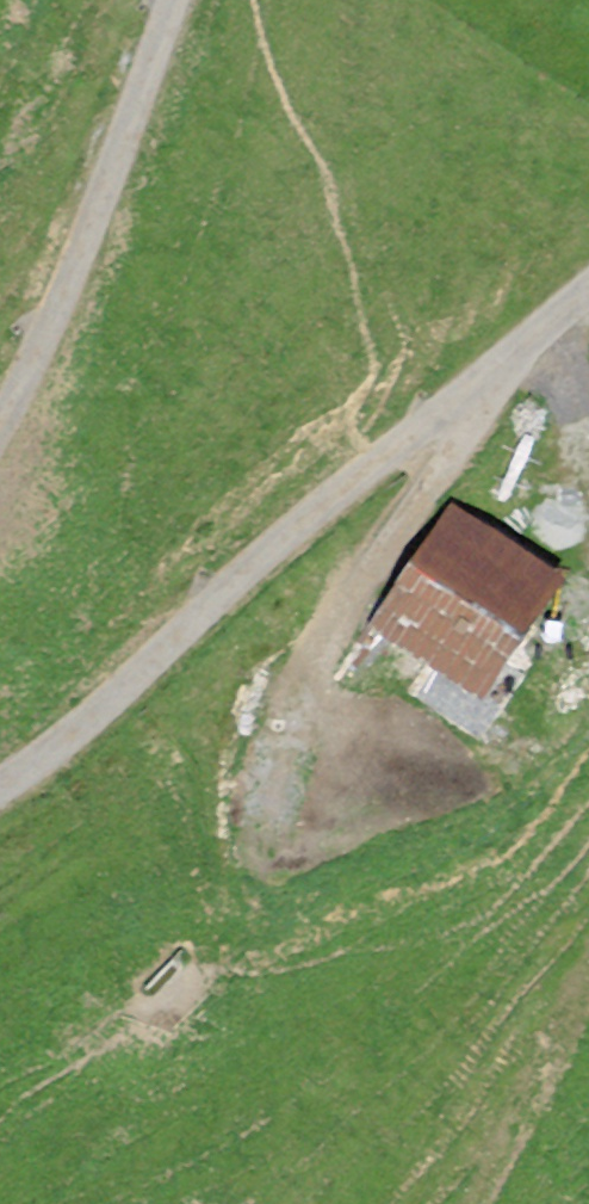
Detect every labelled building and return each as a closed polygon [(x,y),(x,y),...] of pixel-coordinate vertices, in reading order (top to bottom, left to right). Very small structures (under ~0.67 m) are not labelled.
[(383,619),(477,683),(548,579),(453,516),(383,619)]
